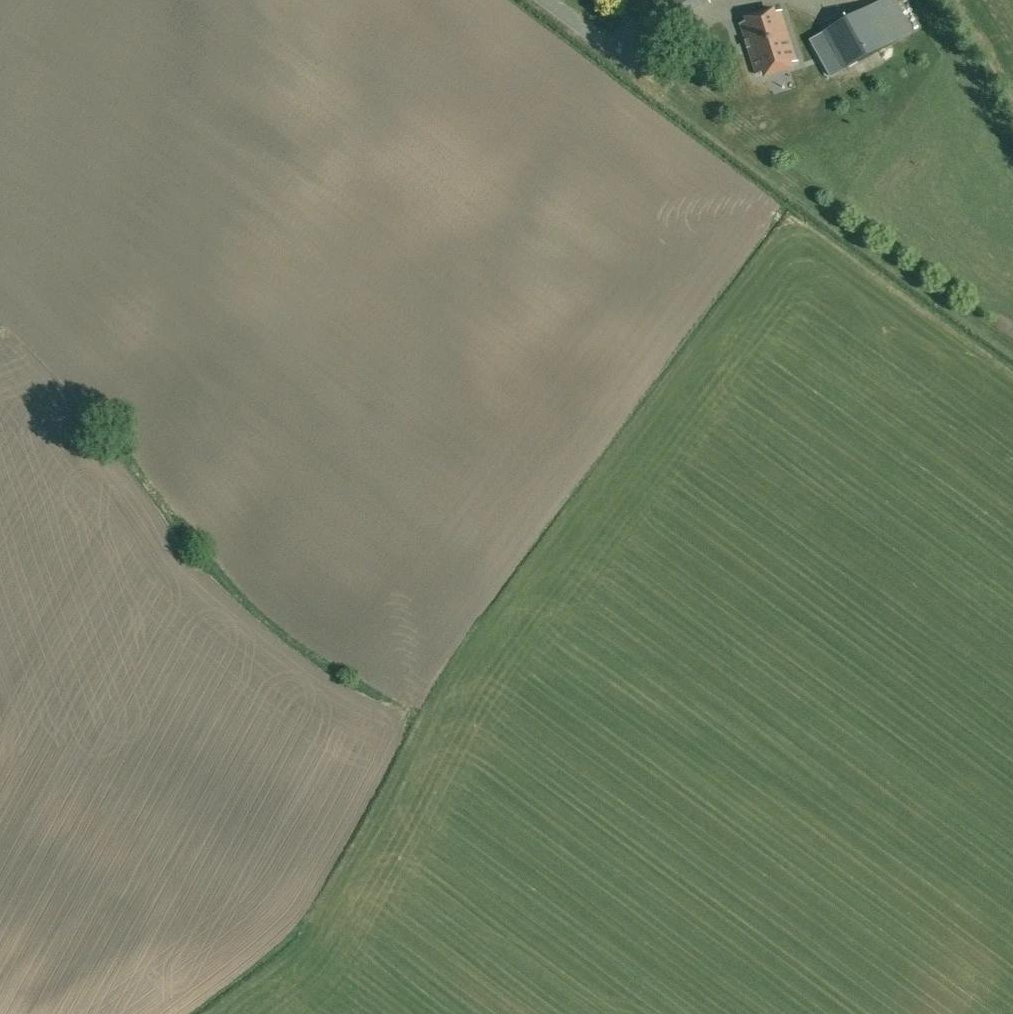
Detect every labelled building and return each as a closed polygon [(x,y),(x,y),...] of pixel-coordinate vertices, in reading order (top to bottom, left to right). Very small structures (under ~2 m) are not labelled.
[(912,32),(895,0),(883,0),(824,32),(845,69),(912,32)] [(780,11),(741,23),(757,75),(797,63),(780,11)]
